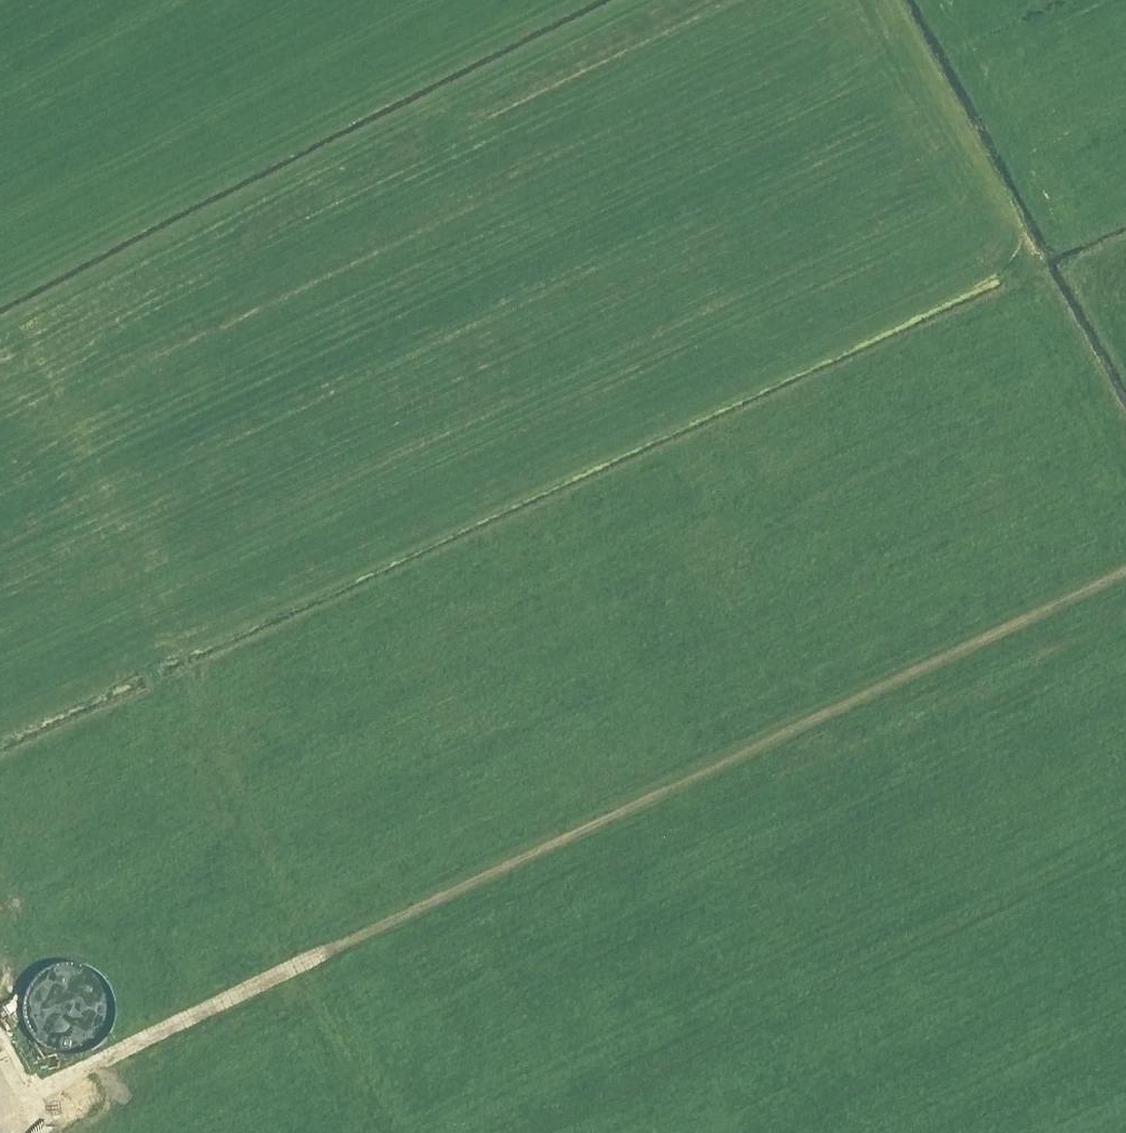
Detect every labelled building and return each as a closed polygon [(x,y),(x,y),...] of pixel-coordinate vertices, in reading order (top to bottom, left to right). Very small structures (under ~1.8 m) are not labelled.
[(31,1132),(33,1132),(42,1128),(33,1112),(22,1118),(31,1132)]
